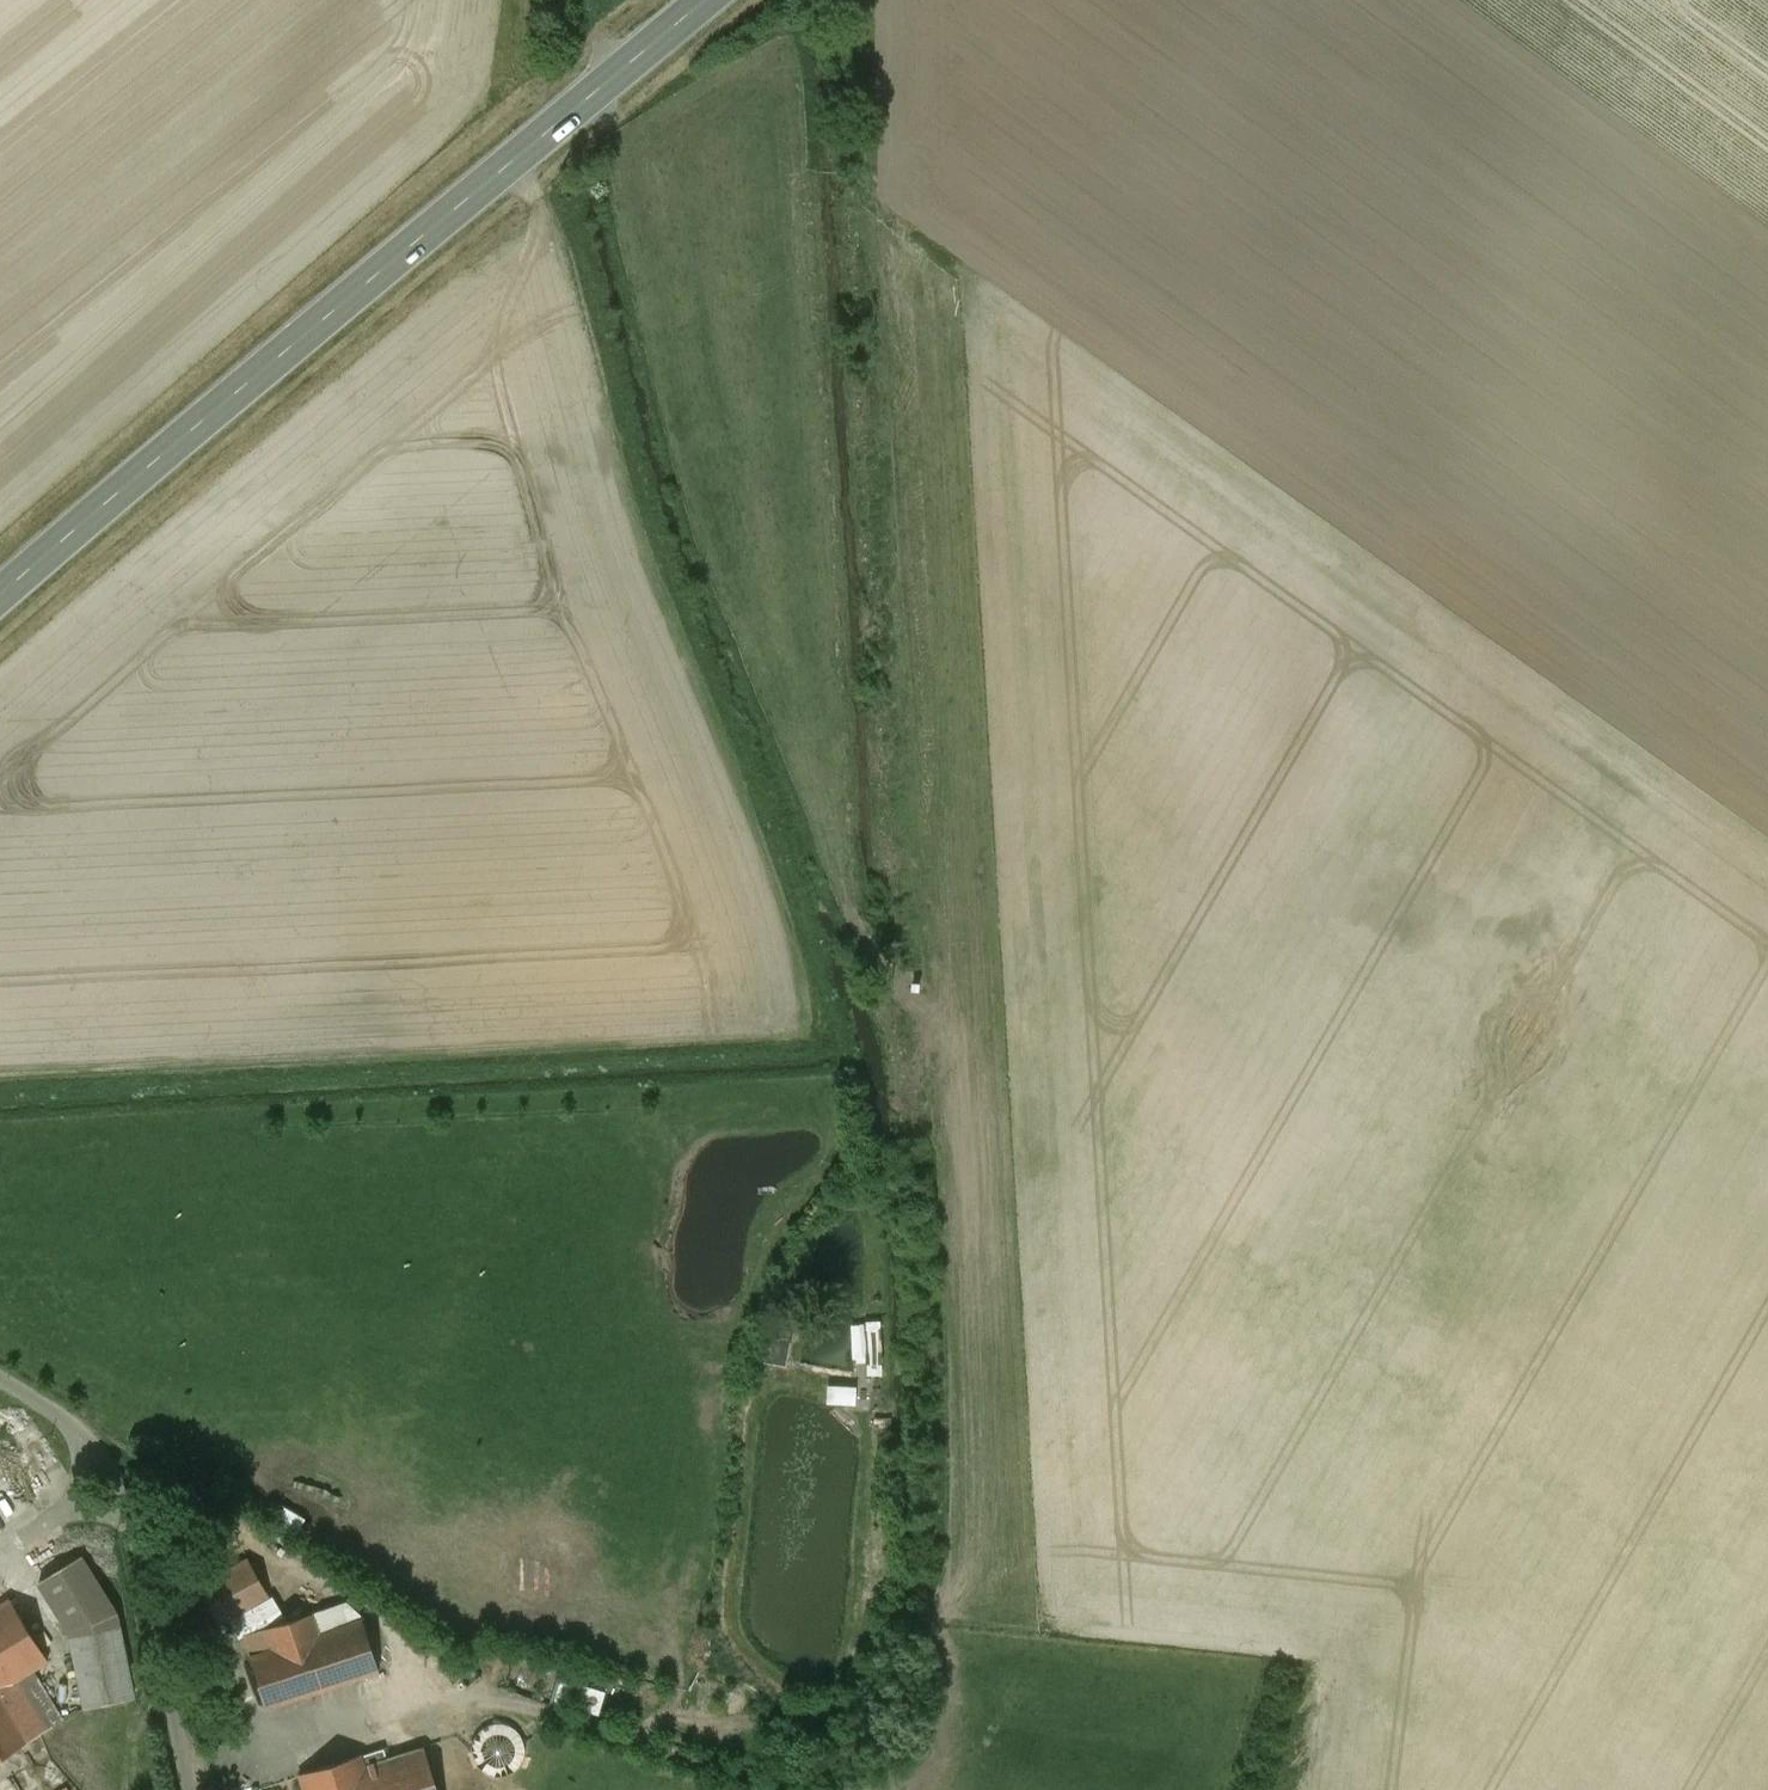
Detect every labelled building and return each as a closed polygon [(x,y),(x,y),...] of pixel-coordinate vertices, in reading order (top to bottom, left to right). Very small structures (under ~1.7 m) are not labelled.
[(789,1332),(770,1333),(771,1360),(791,1359),(789,1332)] [(829,1382),(829,1402),(858,1402),(858,1382),(829,1382)] [(286,1502),(270,1530),(292,1542),(307,1515),(286,1502)] [(82,1557),(31,1588),(54,1625),(105,1594),(82,1557)] [(270,1598),(249,1560),(198,1589),(220,1627),(270,1598)] [(0,1607),(0,1758),(49,1728),(25,1690),(27,1689),(21,1678),(48,1661),(11,1601),(0,1607)] [(322,1634),(315,1612),(265,1628),(272,1650),(251,1656),(267,1707),(378,1672),(362,1621),(322,1634)] [(119,1627),(72,1637),(87,1708),(134,1698),(119,1627)] [(508,1728),(494,1727),(481,1734),(474,1746),(473,1759),(479,1772),(491,1780),(505,1780),(518,1774),(525,1762),(526,1748),(520,1736),(508,1728)] [(306,1789),(440,1789),(426,1746),(389,1758),(384,1748),(302,1775),(306,1789)] [(208,1787),(209,1789),(238,1789),(234,1779),(208,1787)]
